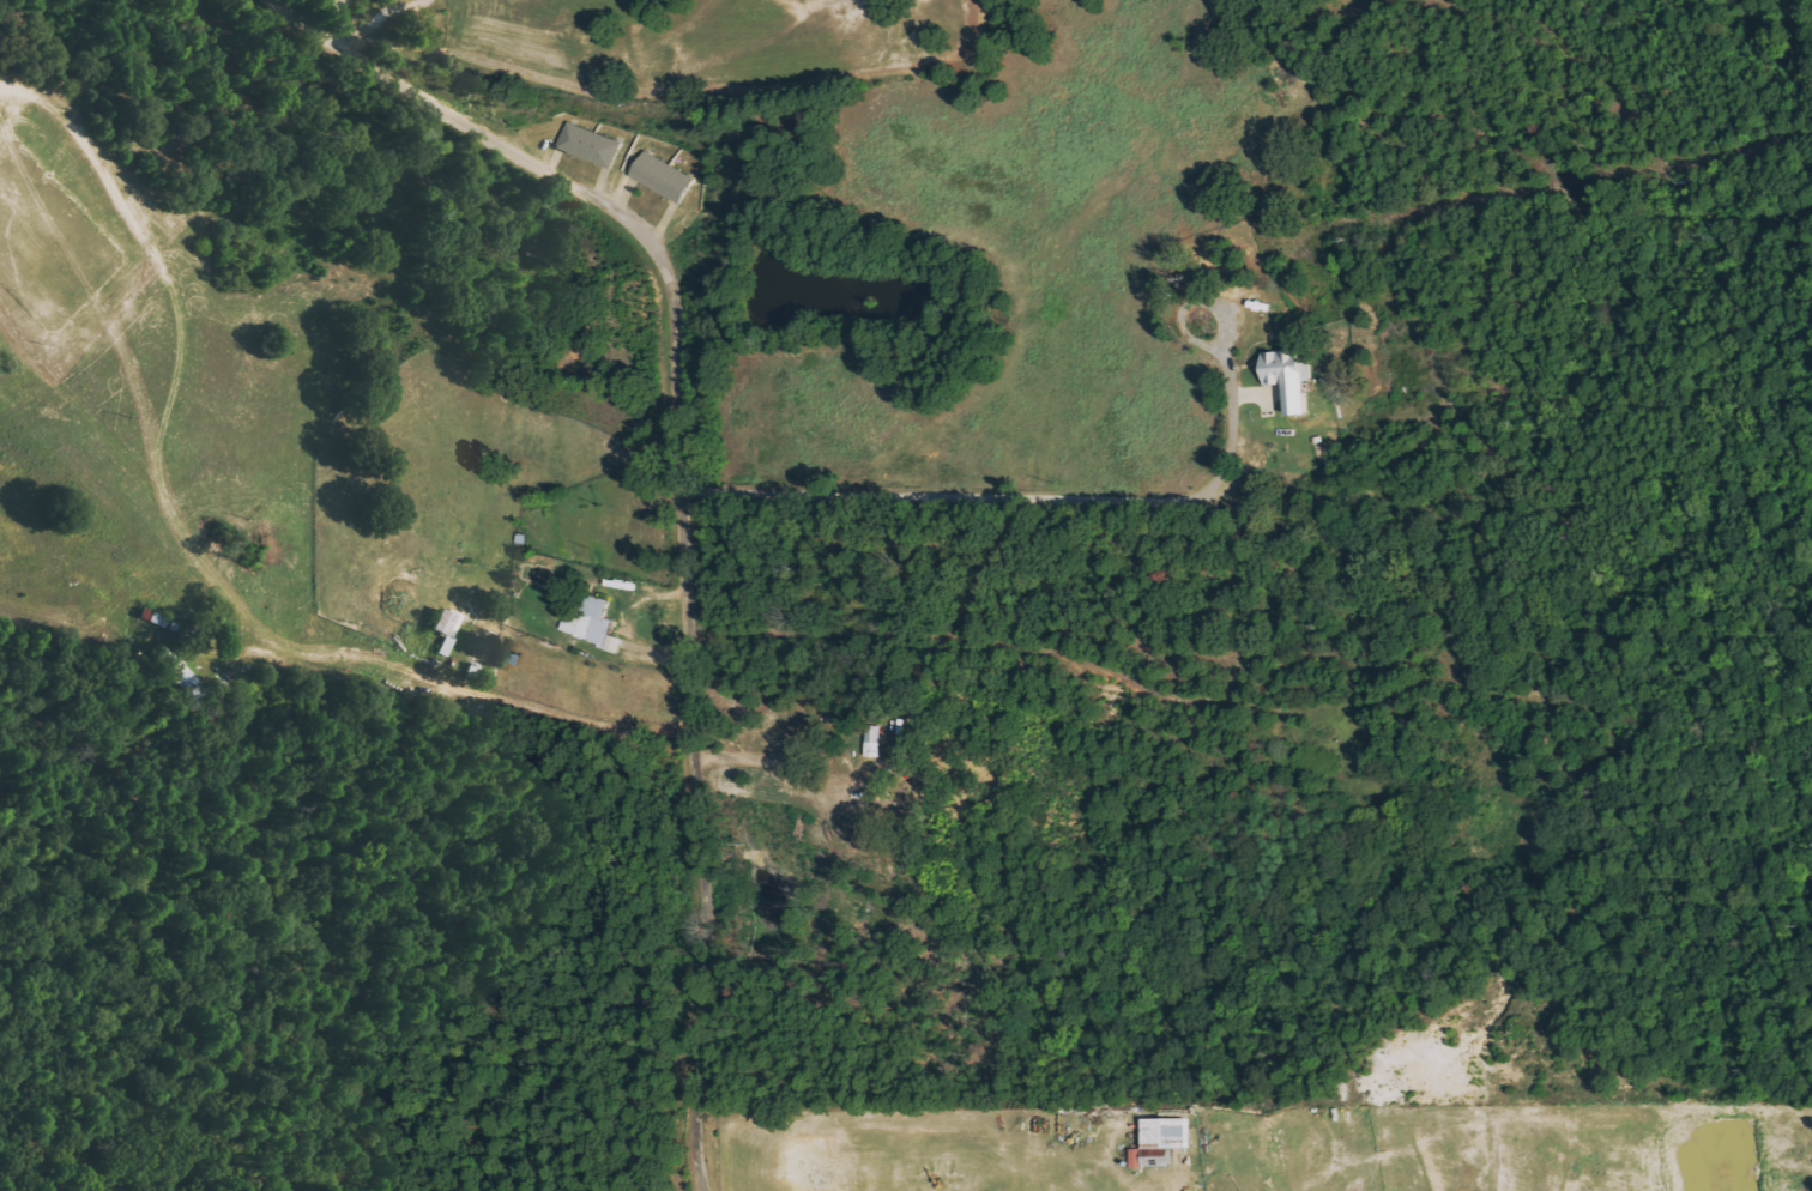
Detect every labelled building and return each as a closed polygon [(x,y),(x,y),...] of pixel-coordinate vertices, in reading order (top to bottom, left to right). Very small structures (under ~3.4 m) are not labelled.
[(610,168),(619,142),(564,123),(555,149),(610,168)] [(681,202),(693,175),(639,152),(628,179),(681,202)] [(1261,353),(1258,368),(1264,385),(1281,382),(1286,415),(1305,411),(1298,350),(1261,353)] [(610,600),(585,594),(581,611),(567,607),(560,634),(614,648),(617,639),(608,637),(613,620),(605,618),(610,600)] [(462,618),(437,608),(427,631),(443,638),(436,654),(446,657),(462,618)] [(166,665),(160,672),(186,696),(199,682),(162,648),(156,656),(166,665)] [(879,758),(880,727),(865,726),(864,757),(879,758)] [(1169,1168),(1169,1149),(1187,1149),(1188,1119),(1142,1119),(1141,1149),(1129,1149),(1129,1167),(1169,1168)]
